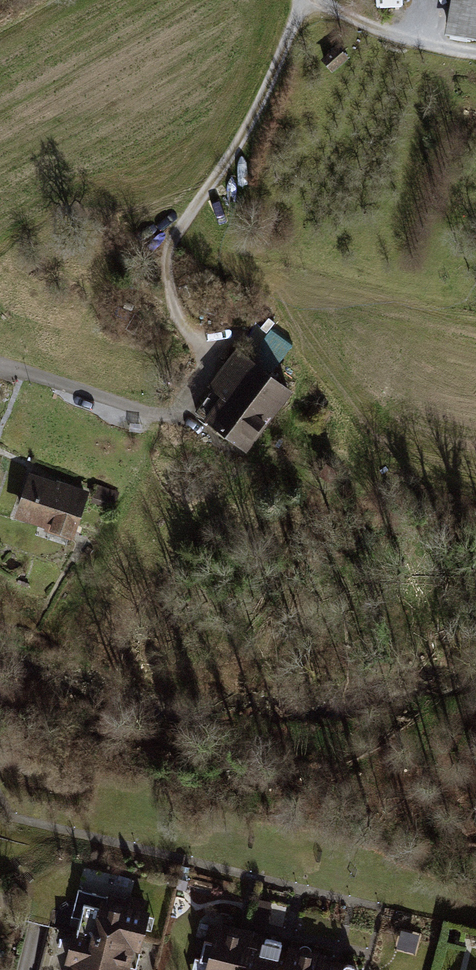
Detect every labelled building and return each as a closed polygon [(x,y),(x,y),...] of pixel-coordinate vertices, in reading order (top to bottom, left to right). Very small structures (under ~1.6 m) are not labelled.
[(292,387),(243,347),(192,408),(242,448),(292,387)] [(86,491),(30,472),(14,517),(71,537),(86,491)] [(89,936),(145,951),(154,917),(99,902),(89,936)] [(210,926),(198,969),(237,969),(246,936),(210,926)] [(145,951),(89,936),(80,969),(140,969),(145,951)] [(246,936),(237,969),(276,969),(282,945),(246,936)] [(282,945),(276,969),(319,969),(323,956),(287,946),(282,945)] [(323,956),(319,969),(360,969),(361,966),(323,956)]
